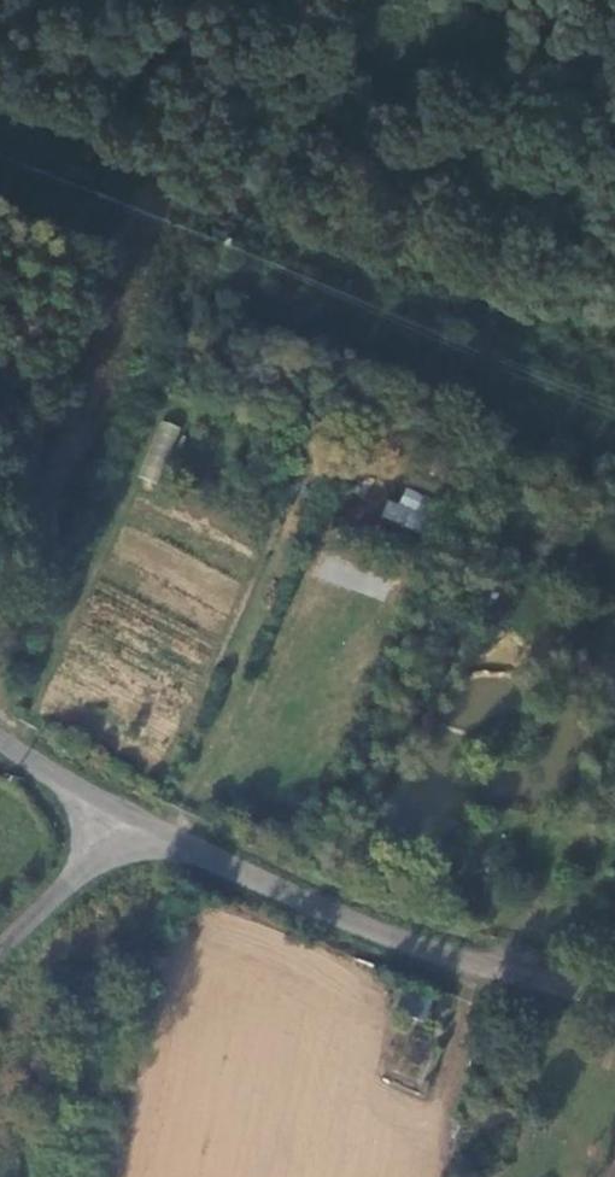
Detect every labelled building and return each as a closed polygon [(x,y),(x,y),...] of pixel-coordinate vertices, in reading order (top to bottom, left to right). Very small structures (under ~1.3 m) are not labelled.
[(156,419),(140,475),(160,481),(176,425),(156,419)] [(397,487),(386,520),(420,530),(431,497),(397,487)]
